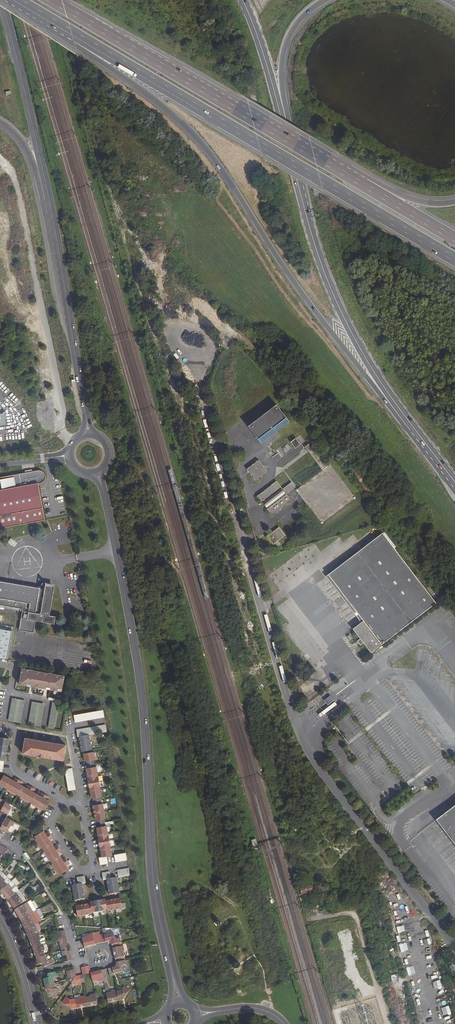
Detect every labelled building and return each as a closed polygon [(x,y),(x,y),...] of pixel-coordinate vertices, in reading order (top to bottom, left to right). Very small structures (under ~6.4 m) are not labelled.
[(276,405),(248,426),(261,443),(289,422),(276,405)] [(239,430),(245,425),(241,420),(235,425),(239,430)] [(290,442),(295,449),(301,445),(296,438),(290,442)] [(288,444),(282,449),(287,453),(292,448),(288,444)] [(259,460),(247,469),(256,481),(268,472),(259,460)] [(37,471),(0,478),(0,528),(44,520),(37,484),(39,483),(42,482),(44,481),(45,478),(45,476),(44,474),(42,472),(40,471),(37,471)] [(277,481),(257,496),(263,504),(267,509),(272,515),(292,500),(286,493),(295,487),(292,482),(283,489),(277,481)] [(279,527),(267,536),(273,545),(285,535),(279,527)] [(382,533),(328,575),(364,621),(353,629),(360,639),(358,640),(361,644),(363,643),(371,653),(436,603),(382,533)] [(39,588),(0,581),(0,605),(22,609),(25,609),(24,611),(22,611),(19,630),(33,633),(35,621),(36,617),(38,617),(37,621),(54,624),(55,617),(46,615),(49,599),(52,600),(53,592),(46,591),(46,593),(44,593),(44,591),(46,583),(45,583),(43,583),(41,584),(40,585),(39,586),(39,588)] [(427,626),(431,630),(438,623),(433,619),(427,626)] [(0,658),(7,660),(12,631),(0,629),(0,658)] [(22,669),(19,684),(27,686),(27,684),(33,685),(33,687),(44,688),(44,687),(50,688),(50,689),(57,691),(58,688),(62,689),(64,676),(52,674),(52,673),(51,673),(50,673),(49,673),(49,674),(48,674),(48,675),(48,676),(47,676),(47,673),(35,671),(35,674),(33,673),(33,672),(33,671),(32,670),(31,670),(30,670),(22,669)] [(330,696),(325,700),(328,705),(333,700),(330,696)] [(11,702),(8,721),(20,723),(24,704),(11,702)] [(44,704),(32,702),(28,724),(40,726),(44,704)] [(59,703),(52,702),(48,728),(54,729),(59,703)] [(81,714),(83,721),(104,717),(103,710),(81,714)] [(74,715),(75,722),(83,721),(81,714),(74,715)] [(106,725),(84,728),(85,736),(89,735),(107,732),(106,725)] [(84,728),(76,730),(78,737),(79,737),(81,752),(92,750),(89,735),(85,736),(84,728)] [(0,737),(0,772),(2,772),(4,761),(6,761),(6,757),(4,757),(5,754),(6,750),(7,750),(9,742),(7,742),(8,739),(0,737)] [(33,739),(25,738),(22,754),(37,756),(37,757),(45,758),(60,760),(60,759),(64,760),(66,745),(55,743),(55,744),(51,743),(36,740),(33,740),(33,739)] [(86,761),(87,765),(94,763),(93,760),(95,760),(94,752),(85,753),(86,757),(84,757),(85,761),(86,761)] [(94,763),(87,765),(88,768),(86,768),(87,773),(89,772),(89,776),(98,774),(96,767),(95,767),(94,763)] [(72,768),(65,769),(66,777),(73,776),(72,768)] [(88,780),(88,783),(99,782),(99,778),(98,774),(89,776),(90,779),(88,779),(88,780)] [(0,782),(0,785),(7,789),(7,790),(11,793),(15,796),(16,794),(21,797),(20,798),(24,801),(29,803),(29,802),(34,804),(33,805),(37,808),(42,810),(42,809),(45,810),(50,801),(47,799),(48,797),(45,795),(41,793),(40,796),(34,792),(35,789),(32,787),(28,785),(27,788),(20,785),(22,782),(18,780),(15,778),(13,781),(4,775),(0,782)] [(74,782),(67,783),(68,791),(75,790),(74,782)] [(91,787),(92,791),(100,789),(100,785),(99,782),(88,783),(89,787),(91,787)] [(100,789),(92,791),(92,794),(91,794),(91,798),(93,798),(93,802),(101,800),(100,797),(102,797),(100,789)] [(101,800),(93,802),(94,805),(93,805),(93,810),(95,809),(95,813),(104,811),(103,804),(102,804),(101,800)] [(0,810),(5,813),(6,812),(8,814),(12,807),(9,806),(10,804),(5,801),(4,804),(0,801),(0,810)] [(438,819),(454,841),(454,806),(438,819)] [(95,821),(97,820),(97,824),(104,823),(104,819),(105,819),(104,811),(95,813),(96,816),(95,816),(95,821)] [(6,817),(4,822),(5,822),(1,828),(5,830),(8,832),(11,826),(13,827),(16,822),(6,817)] [(100,835),(108,834),(107,826),(105,826),(104,823),(97,824),(98,827),(97,828),(97,832),(99,831),(100,835)] [(43,831),(35,836),(36,839),(35,839),(38,844),(40,848),(42,847),(44,851),(43,852),(46,856),(49,861),(50,860),(53,864),(51,865),(54,869),(57,873),(58,872),(60,875),(68,869),(66,866),(69,864),(67,861),(65,857),(62,859),(58,853),(61,851),(59,848),(57,845),(54,847),(50,840),(53,839),(51,835),(48,832),(45,834),(43,831)] [(98,839),(99,843),(110,841),(109,837),(108,834),(100,835),(100,838),(98,839)] [(99,847),(100,847),(102,846),(102,850),(110,848),(110,844),(110,841),(99,843),(99,847)] [(107,856),(112,855),(110,848),(102,850),(103,853),(101,853),(102,857),(99,858),(100,865),(108,864),(107,856)] [(126,853),(114,855),(115,862),(127,860),(126,853)] [(129,868),(117,870),(118,877),(130,875),(129,868)] [(111,878),(110,872),(102,873),(103,880),(107,880),(109,895),(120,893),(117,878),(111,878)] [(11,882),(3,873),(1,875),(6,880),(4,881),(8,885),(9,884),(11,882)] [(85,876),(77,877),(78,884),(72,885),(75,901),(85,899),(82,884),(86,883),(85,876)] [(19,891),(11,882),(9,884),(13,889),(12,890),(15,894),(16,893),(19,891)] [(15,894),(12,890),(13,889),(9,884),(8,885),(0,892),(3,894),(7,900),(15,894)] [(310,885),(300,888),(302,894),(312,892),(310,885)] [(26,901),(19,891),(16,893),(20,898),(19,899),(22,903),(26,901)] [(22,903),(19,899),(20,898),(16,893),(15,894),(7,900),(14,909),(22,903)] [(117,901),(113,901),(115,910),(122,908),(120,898),(116,899),(117,901)] [(102,900),(98,901),(100,911),(107,910),(105,902),(102,902),(102,900)] [(105,901),(105,902),(107,910),(107,911),(115,910),(113,901),(110,902),(110,900),(105,901)] [(94,903),(91,904),(92,912),(100,911),(98,901),(94,901),(94,903)] [(30,914),(34,912),(28,902),(26,903),(24,904),(14,910),(20,919),(30,914)] [(87,906),(83,906),(85,915),(92,914),(92,912),(91,904),(91,903),(87,904),(87,906)] [(80,907),(80,905),(76,906),(77,916),(85,915),(83,906),(80,907)] [(33,924),(31,920),(33,919),(30,914),(20,919),(21,921),(24,929),(33,924)] [(37,935),(36,930),(37,930),(35,923),(33,924),(24,929),(28,939),(37,935)] [(58,932),(57,932),(60,947),(68,945),(64,930),(58,932)] [(351,946),(350,943),(352,942),(348,931),(337,934),(341,948),(351,946)] [(87,936),(82,937),(84,946),(87,946),(90,945),(95,944),(99,943),(102,942),(100,935),(99,932),(88,934),(87,936)] [(104,934),(100,935),(102,942),(107,941),(108,941),(109,941),(110,942),(111,942),(111,945),(112,947),(113,952),(114,954),(115,959),(116,961),(116,964),(115,964),(114,966),(115,966),(113,967),(108,968),(110,976),(114,975),(113,974),(123,971),(122,967),(123,965),(127,964),(125,960),(124,960),(123,957),(125,956),(123,952),(124,950),(123,945),(120,946),(119,943),(121,942),(120,938),(117,939),(115,938),(114,933),(104,935),(104,934)] [(41,945),(40,941),(41,940),(41,939),(39,934),(37,935),(28,939),(32,948),(41,945)] [(45,955),(44,951),(45,950),(43,944),(41,945),(32,948),(36,958),(45,955)] [(69,950),(62,952),(64,962),(71,961),(72,959),(69,950)] [(47,959),(45,955),(36,958),(39,965),(41,964),(43,965),(44,965),(44,967),(54,964),(52,959),(49,960),(47,959)] [(74,969),(66,971),(68,978),(72,977),(77,980),(78,984),(85,982),(84,978),(87,974),(91,973),(90,971),(89,965),(81,967),(83,974),(76,976),(74,969)] [(95,971),(91,972),(91,973),(93,982),(97,981),(99,982),(104,981),(103,978),(107,977),(105,969),(102,970),(97,971),(95,971)] [(46,978),(43,979),(46,989),(53,994),(56,996),(60,991),(57,988),(56,988),(55,987),(53,978),(55,976),(58,976),(57,971),(47,974),(48,976),(47,976),(46,977),(46,978)] [(111,992),(106,993),(108,1002),(123,1000),(128,993),(130,989),(124,985),(121,990),(117,991),(116,989),(112,990),(111,992)] [(354,986),(350,987),(355,1002),(368,999),(366,993),(364,994),(362,987),(356,990),(354,986)] [(73,1009),(97,1004),(96,993),(91,994),(90,996),(85,997),(85,995),(80,996),(79,998),(76,999),(75,999),(71,1000),(66,996),(62,1002),(73,1009)]
